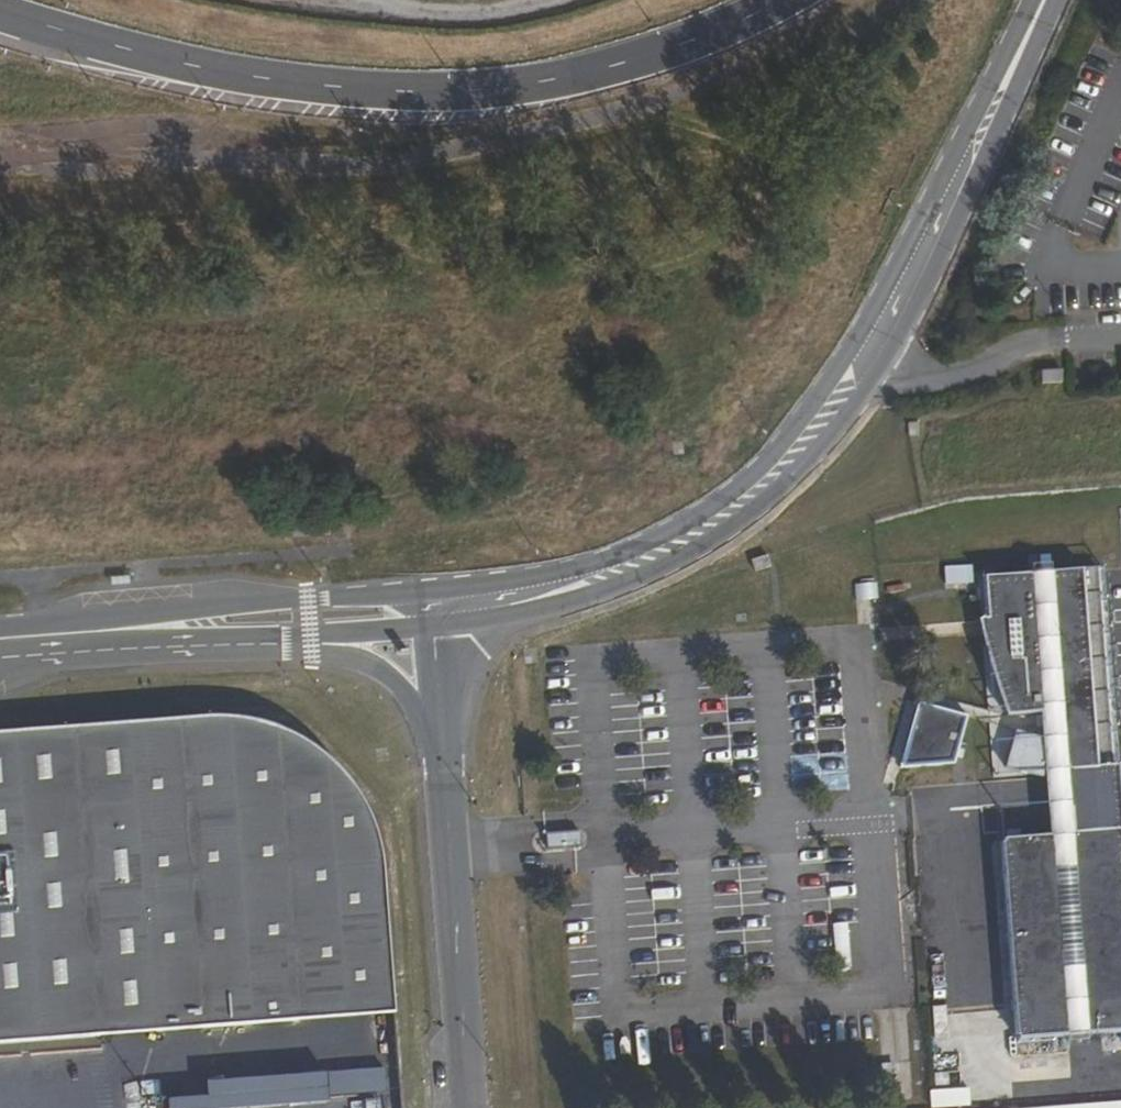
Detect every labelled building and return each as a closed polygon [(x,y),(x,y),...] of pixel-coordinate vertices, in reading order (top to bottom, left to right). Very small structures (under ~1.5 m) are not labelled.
[(1118,770),(1103,568),(1005,576),(1003,576),(978,578),(979,591),(979,597),(980,603),(981,624),(982,635),(982,636),(989,723),(990,734),(993,780),(1046,776),(1048,812),(1046,812),(1048,837),(1002,841),(1002,845),(998,846),(1014,1057),(1120,1049),(1120,836),(1119,832),(1072,834),(1071,810),(1069,810),(1066,774),(1118,770)] [(968,714),(919,701),(901,766),(955,761),(968,714)] [(401,1019),(394,892),(390,856),(376,815),(358,788),(329,758),(288,738),(260,727),(217,725),(0,740),(0,1052),(401,1019)] [(1118,770),(1066,774),(1069,810),(1071,810),(1120,806),(1120,803),(1118,770)] [(1071,810),(1072,834),(1119,832),(1120,836),(1120,806),(1071,810)]
